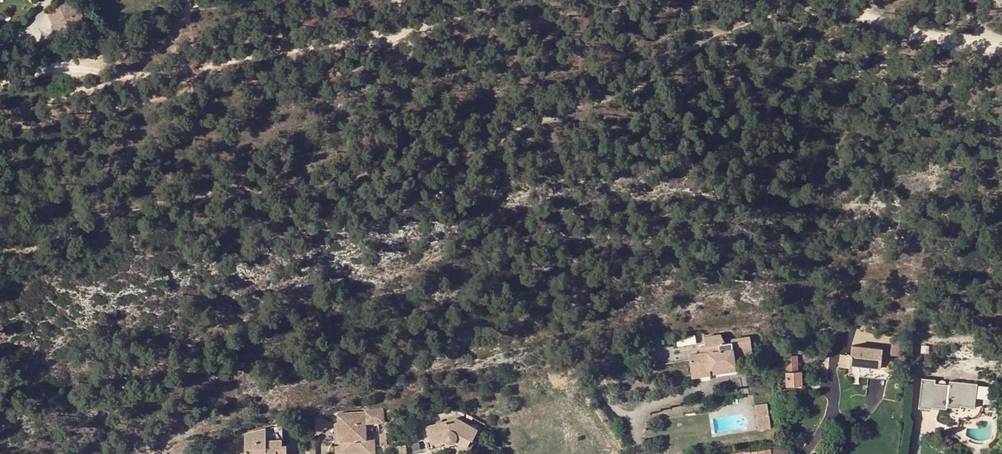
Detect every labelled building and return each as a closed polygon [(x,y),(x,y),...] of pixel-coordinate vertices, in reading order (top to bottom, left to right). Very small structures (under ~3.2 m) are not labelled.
[(52,24),(57,36),(66,33),(87,24),(77,0),(69,0),(67,1),(59,4),(65,18),(52,24)] [(46,10),(52,24),(65,18),(59,4),(58,5),(46,10)] [(69,39),(66,33),(57,36),(60,43),(69,39)] [(695,335),(676,338),(677,347),(696,344),(695,335)] [(909,338),(892,336),(890,355),(907,357),(909,338)] [(703,341),(703,349),(705,349),(705,356),(699,356),(695,357),(695,360),(687,361),(689,378),(696,378),(708,377),(708,380),(730,377),(731,379),(752,376),(752,373),(733,374),(731,357),(739,356),(750,355),(749,342),(729,343),(729,346),(724,346),(720,339),(703,341)] [(883,349),(852,345),(851,356),(839,354),(838,365),(849,366),(848,375),(888,380),(897,366),(889,360),(882,359),(883,349)] [(577,349),(569,353),(572,360),(581,355),(577,349)] [(785,356),(785,366),(798,365),(798,355),(785,356)] [(562,368),(547,375),(551,384),(566,378),(562,368)] [(784,371),(785,385),(802,385),(802,371),(784,371)] [(975,399),(976,389),(976,387),(949,383),(948,387),(944,386),(944,385),(944,383),(943,382),(942,382),(940,381),(939,382),(938,383),(937,385),(933,385),(934,381),(920,379),(916,409),(930,411),(930,409),(944,411),(945,410),(958,411),(959,409),(973,410),(975,399)] [(986,390),(976,389),(975,399),(985,400),(986,390)] [(754,405),(758,429),(771,427),(767,402),(754,405)] [(385,425),(385,412),(366,413),(367,425),(375,425),(385,425)] [(336,431),(336,453),(375,453),(375,432),(367,432),(367,425),(366,413),(339,413),(340,423),(340,430),(336,431)] [(317,421),(318,430),(317,431),(320,434),(335,423),(333,420),(332,420),(324,416),(317,421)] [(426,427),(431,441),(444,437),(445,440),(446,442),(446,443),(449,444),(451,444),(453,443),(454,442),(455,441),(467,446),(471,440),(473,441),(478,431),(455,418),(426,427)] [(247,434),(247,453),(287,453),(287,445),(284,445),(282,440),(285,440),(284,425),(247,434)] [(474,442),(473,441),(471,440),(467,446),(455,441),(454,442),(459,445),(457,448),(468,453),(474,442)] [(306,444),(306,453),(317,453),(317,444),(306,444)]
